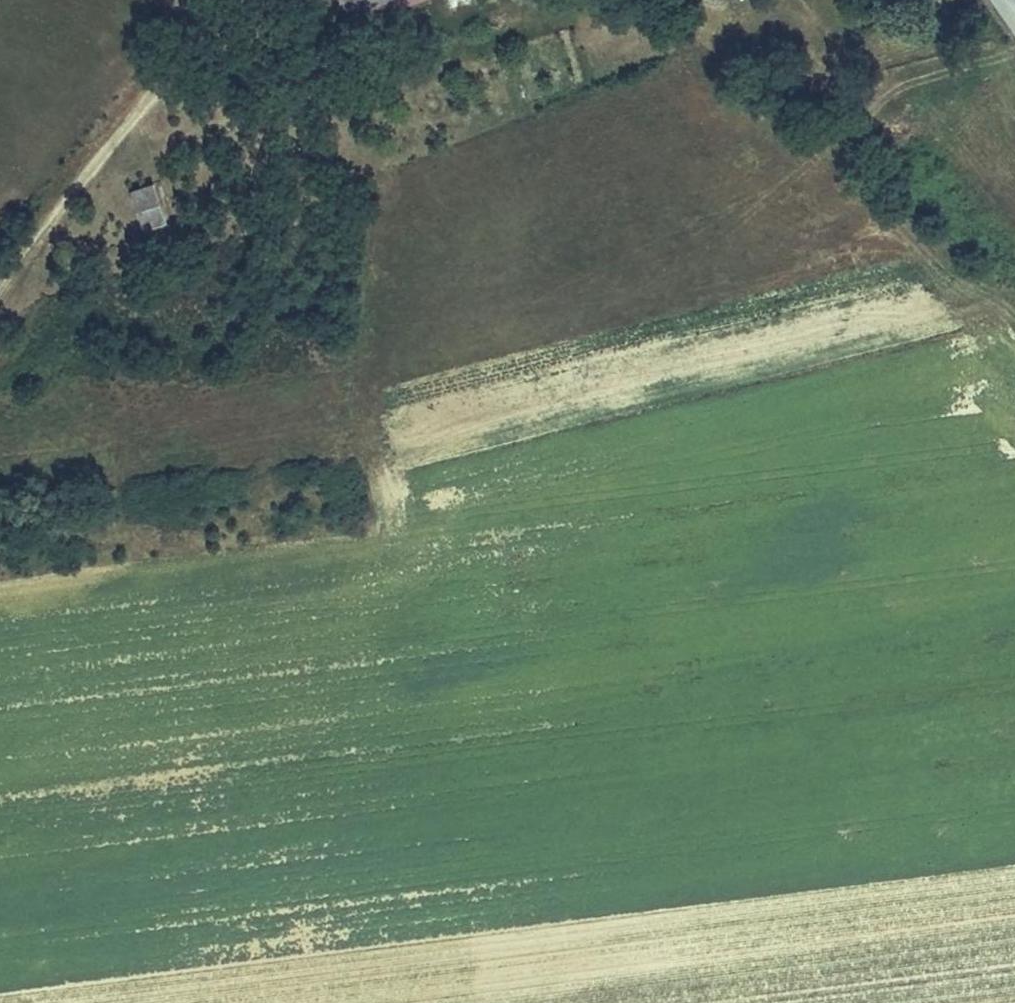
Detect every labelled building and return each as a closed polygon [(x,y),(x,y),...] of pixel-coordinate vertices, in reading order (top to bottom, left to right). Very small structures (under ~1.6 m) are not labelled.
[(346,13),(380,0),(341,0),(346,13)] [(153,179),(127,188),(141,229),(167,220),(153,179)]
